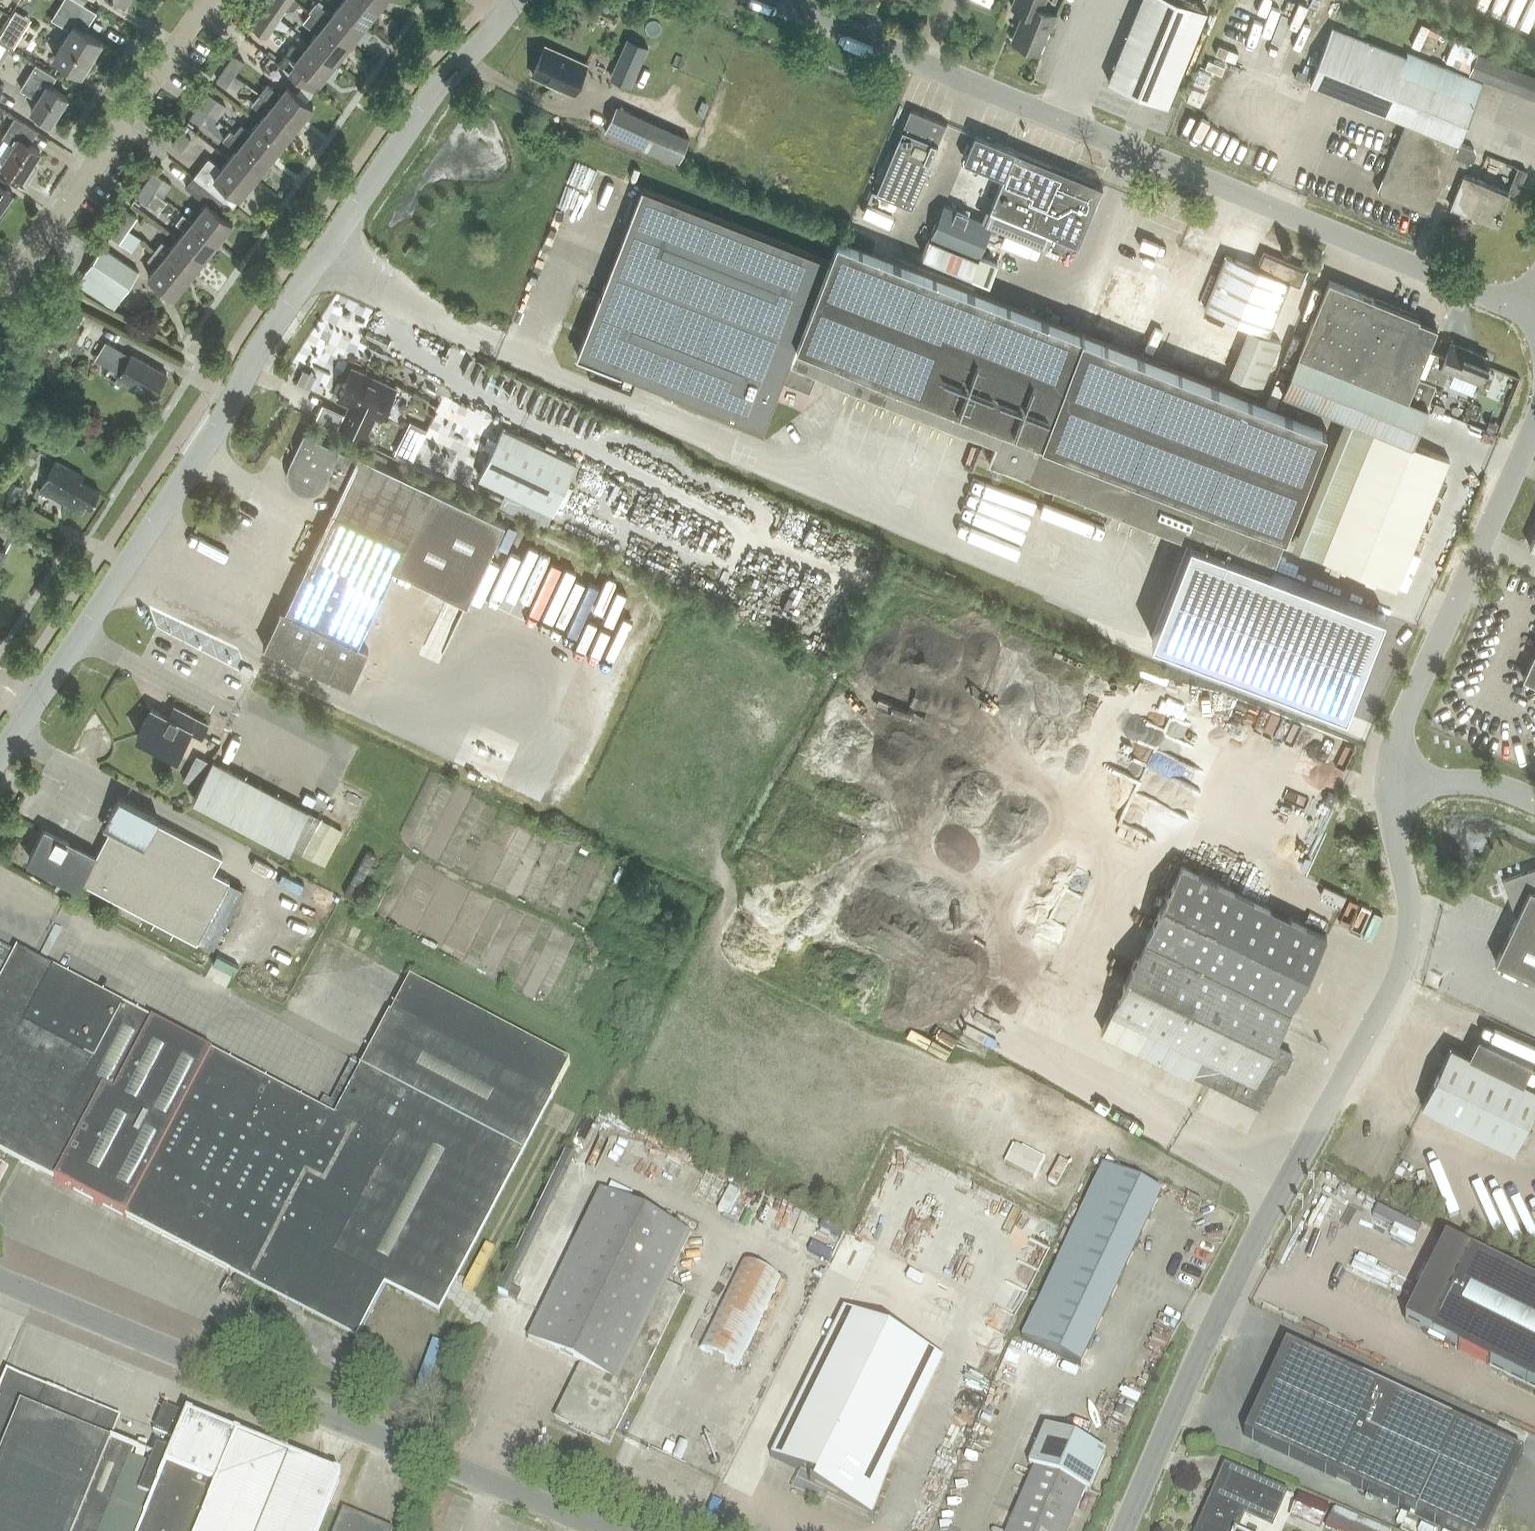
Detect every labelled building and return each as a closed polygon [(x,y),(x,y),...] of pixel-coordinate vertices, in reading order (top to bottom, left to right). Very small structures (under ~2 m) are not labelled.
[(101,41),(85,31),(96,12),(77,0),(63,0),(52,19),(70,30),(54,57),(81,73),(101,41)] [(265,8),(279,17),(291,0),(271,0),(265,8)] [(331,15),(320,6),(322,4),(317,0),(309,11),(311,13),(324,24),(350,44),(364,26),(338,6),(331,15)] [(338,6),(364,26),(379,8),(369,0),(343,0),(338,6)] [(379,8),(385,0),(369,0),(379,8)] [(1056,17),(1039,10),(1041,3),(1043,4),(1045,0),(1015,0),(1011,10),(1024,15),(1012,42),(1038,53),(1048,30),(1050,31),(1056,17)] [(1166,106),(1204,12),(1175,0),(1140,0),(1107,82),(1166,106)] [(1481,5),(1527,24),(1534,4),(1534,0),(1483,0),(1481,5)] [(265,36),(279,17),(265,8),(252,27),(265,36)] [(335,63),(350,44),(324,24),(311,13),(303,22),(311,29),(313,27),(318,32),(309,42),(335,63)] [(0,36),(0,40),(12,48),(20,34),(7,25),(0,36)] [(1459,143),(1484,84),(1409,53),(1407,58),(1331,28),(1310,84),(1406,121),(1377,191),(1379,192),(1379,190),(1429,211),(1428,212),(1429,213),(1437,193),(1452,199),(1464,173),(1468,162),(1474,160),(1476,154),(1474,149),(1459,143)] [(619,61),(638,69),(648,47),(629,38),(619,61)] [(320,81),(335,63),(309,42),(302,51),(293,43),(277,62),(315,92),(318,89),(320,81)] [(532,75),(574,94),(587,66),(545,47),(532,75)] [(1534,101),(1534,76),(1478,53),(1469,74),(1534,101)] [(243,62),(233,55),(225,67),(235,74),(243,62)] [(36,64),(20,89),(37,99),(31,110),(51,123),(67,97),(50,87),(56,76),(36,64)] [(244,80),(235,74),(225,67),(216,80),(226,87),(227,85),(237,91),(244,80)] [(273,103),(298,124),(313,106),(287,85),(280,94),(267,83),(258,94),(267,101),(272,105),(273,103)] [(209,112),(217,100),(207,93),(198,105),(209,112)] [(217,100),(209,112),(217,118),(226,106),(217,100)] [(284,143),(298,124),(273,103),(272,105),(267,101),(260,110),(265,113),(258,122),(284,143)] [(200,125),(209,112),(198,105),(189,118),(200,125)] [(645,118),(616,105),(604,131),(633,144),(645,118)] [(897,142),(898,143),(878,192),(876,191),(876,192),(912,207),(926,174),(924,173),(944,125),(946,125),(946,124),(910,109),(897,142)] [(31,165),(40,151),(24,141),(32,129),(37,132),(37,131),(15,117),(2,138),(14,145),(2,165),(27,181),(36,168),(31,165)] [(235,133),(239,136),(269,161),(284,143),(258,122),(250,132),(242,125),(235,133)] [(235,150),(229,158),(255,179),(269,161),(244,140),(239,136),(235,133),(231,129),(222,139),(235,150)] [(191,139),(180,131),(171,144),(182,152),(191,139)] [(663,158),(677,164),(689,138),(675,131),(663,158)] [(1018,152),(1019,152),(1014,150),(1014,152),(975,136),(965,160),(1004,176),(990,209),(994,211),(994,210),(1051,234),(1049,240),(1050,241),(1047,247),(1046,246),(1045,249),(1056,254),(1058,250),(1069,255),(1074,244),(1078,246),(1103,186),(1099,185),(1098,185),(1018,152)] [(209,157),(194,176),(225,201),(225,200),(233,206),(255,179),(229,158),(222,167),(209,157)] [(153,171),(144,184),(155,191),(163,178),(153,171)] [(1452,199),(1450,204),(1496,223),(1508,191),(1464,173),(1452,199)] [(186,186),(206,202),(199,212),(194,208),(186,217),(191,221),(192,221),(218,241),(233,223),(217,211),(225,201),(194,176),(186,186)] [(155,191),(162,196),(170,183),(163,178),(155,191)] [(1,219),(7,210),(4,206),(13,193),(0,184),(0,218),(1,219)] [(147,204),(155,191),(144,184),(135,196),(147,204)] [(829,261),(643,188),(577,356),(764,428),(782,381),(829,261)] [(944,205),(929,239),(923,255),(972,275),(992,225),(945,205),(944,205)] [(137,217),(127,210),(118,222),(128,230),(137,217)] [(203,260),(218,241),(192,221),(191,221),(186,217),(183,214),(175,223),(184,230),(177,239),(203,260)] [(127,232),(128,230),(118,222),(109,235),(120,241),(127,247),(134,237),(127,232)] [(189,278),(203,260),(177,239),(170,248),(162,241),(155,250),(163,257),(189,278)] [(829,261),(782,381),(809,391),(817,372),(996,440),(989,459),(1029,474),(1174,531),(1135,632),(1331,709),(1370,608),(1271,569),(1326,428),(838,239),(829,261)] [(121,297),(139,272),(102,247),(85,273),(121,297)] [(174,296),(189,278),(163,257),(155,250),(148,259),(156,265),(148,276),(174,296)] [(1204,308),(1268,334),(1290,282),(1300,287),(1308,268),(1307,268),(1306,270),(1264,253),(1258,268),(1226,255),(1204,308)] [(1093,321),(1126,334),(1144,288),(1112,275),(1093,321)] [(1438,327),(1418,319),(1419,317),(1329,280),(1299,355),(1298,355),(1283,392),(1375,429),(1321,559),(1396,590),(1445,472),(1450,460),(1413,445),(1428,407),(1436,385),(1417,378),(1438,327)] [(1230,374),(1262,387),(1281,341),(1249,328),(1230,374)] [(1480,383),(1489,359),(1451,343),(1445,358),(1434,353),(1424,377),(1444,384),(1449,370),(1480,383)] [(129,357),(104,344),(95,361),(120,374),(118,378),(153,397),(167,374),(131,354),(129,357)] [(365,435),(375,416),(381,419),(395,390),(353,369),(346,383),(341,383),(338,391),(340,395),(338,398),(353,406),(349,413),(348,412),(342,424),(365,435)] [(1435,403),(1432,410),(1442,414),(1445,407),(1435,403)] [(480,478),(554,513),(577,462),(504,428),(480,478)] [(351,687),(368,650),(357,645),(393,569),(467,603),(504,523),(358,454),(356,458),(305,433),(289,465),(287,470),(287,476),(289,482),(293,486),(306,493),(314,492),(320,488),(325,482),(328,476),(344,483),(284,610),(280,609),(263,646),(351,687)] [(28,443),(21,457),(34,464),(41,450),(28,443)] [(400,443),(394,455),(411,463),(417,451),(400,443)] [(84,476),(55,460),(40,489),(81,513),(86,505),(91,507),(100,492),(81,481),(84,476)] [(11,478),(3,492),(15,500),(23,486),(11,478)] [(634,584),(614,632),(625,637),(646,589),(634,584)] [(1523,678),(1534,684),(1534,651),(1523,678)] [(137,735),(177,756),(191,730),(202,735),(208,724),(184,712),(178,723),(151,708),(137,735)] [(194,797),(302,854),(321,819),(213,762),(194,797)] [(1331,806),(1336,795),(1329,791),(1324,803),(1331,806)] [(102,861),(95,858),(82,883),(197,943),(230,881),(213,873),(221,858),(222,858),(222,857),(157,823),(158,821),(118,800),(104,826),(117,833),(102,861)] [(81,884),(82,883),(95,858),(43,830),(29,857),(44,865),(42,868),(58,876),(59,873),(81,884)] [(1181,866),(1147,938),(1102,1031),(1193,1075),(1211,1083),(1262,1108),(1281,1069),(1286,1071),(1294,1055),(1274,1046),(1327,936),(1181,866)] [(1534,979),(1534,868),(1504,880),(1516,915),(1495,960),(1534,979)] [(316,1113),(52,973),(54,970),(17,951),(15,955),(0,947),(0,1149),(357,1338),(385,1285),(438,1313),(570,1064),(409,979),(362,1069),(351,1064),(342,1082),(331,1103),(324,1099),(316,1113)] [(345,1005),(352,1008),(366,973),(360,970),(345,1005)] [(1514,1150),(1534,1107),(1534,1088),(1451,1047),(1423,1105),(1514,1150)] [(8,1166),(0,1161),(0,1182),(8,1166)] [(1103,1164),(1022,1338),(1080,1365),(1161,1192),(1103,1164)] [(665,1283),(689,1234),(600,1190),(528,1337),(581,1364),(555,1418),(608,1445),(683,1292),(665,1283)] [(1376,1206),(1371,1215),(1415,1237),(1420,1228),(1376,1206)] [(1404,1322),(1422,1331),(1534,1387),(1534,1285),(1445,1240),(1413,1306),(1404,1322)] [(700,1348),(735,1366),(780,1279),(745,1261),(700,1348)] [(221,1294),(239,1304),(246,1291),(228,1281),(221,1294)] [(252,1311),(267,1319),(273,1308),(258,1300),(252,1311)] [(844,1309),(772,1455),(771,1455),(770,1456),(816,1478),(812,1485),(810,1484),(809,1486),(874,1518),(875,1516),(870,1513),(885,1474),(876,1469),(933,1353),(844,1309)] [(1285,1343),(1243,1436),(1451,1530),(1486,1530),(1522,1453),(1285,1343)] [(134,1451),(110,1441),(119,1418),(7,1372),(0,1388),(0,1530),(101,1530),(102,1528),(107,1530),(110,1523),(105,1521),(134,1451)] [(335,1489),(339,1480),(340,1476),(186,1414),(185,1417),(163,1408),(153,1433),(175,1442),(170,1455),(157,1449),(138,1495),(151,1501),(139,1530),(318,1530),(335,1489)] [(1085,1489),(1089,1491),(1105,1453),(1045,1427),(1028,1465),(1034,1467),(1006,1530),(1067,1530),(1085,1489)] [(1284,1493),(1226,1467),(1197,1530),(1237,1530),(1235,1530),(1243,1512),(1270,1524),(1284,1493)] [(339,1480),(335,1489),(340,1491),(344,1482),(339,1480)] [(1289,1517),(1320,1530),(1330,1507),(1300,1494),(1289,1517)] [(1324,1530),(1390,1530),(1334,1507),(1324,1530)] [(393,1530),(343,1509),(334,1530),(392,1530),(393,1530)]
